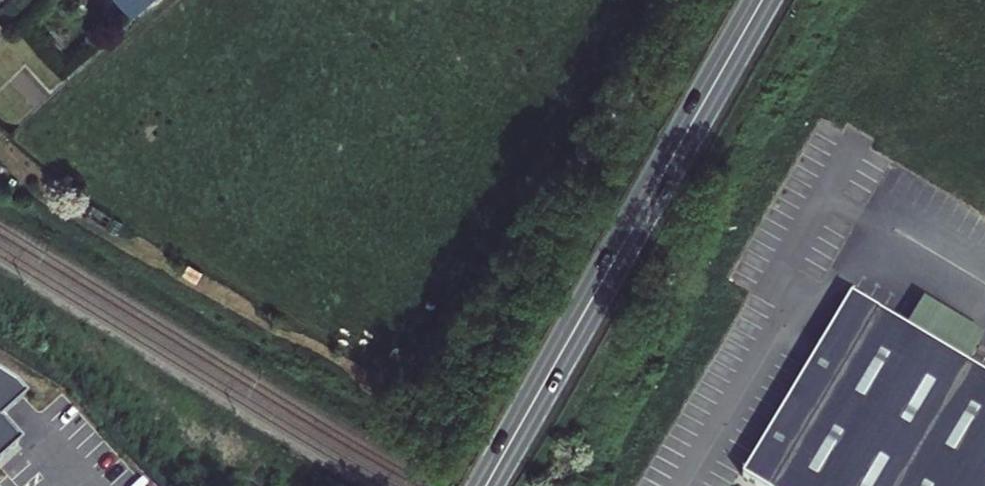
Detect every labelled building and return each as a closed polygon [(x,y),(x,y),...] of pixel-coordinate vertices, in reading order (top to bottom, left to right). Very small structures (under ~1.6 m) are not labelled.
[(132,18),(152,0),(115,0),(132,18)] [(852,295),(741,477),(757,485),(984,485),(984,375),(968,365),(908,329),(852,295)] [(924,301),(908,329),(968,365),(984,337),(924,301)] [(19,397),(8,385),(0,380),(0,414),(19,397)] [(14,443),(0,427),(0,455),(14,443)]
